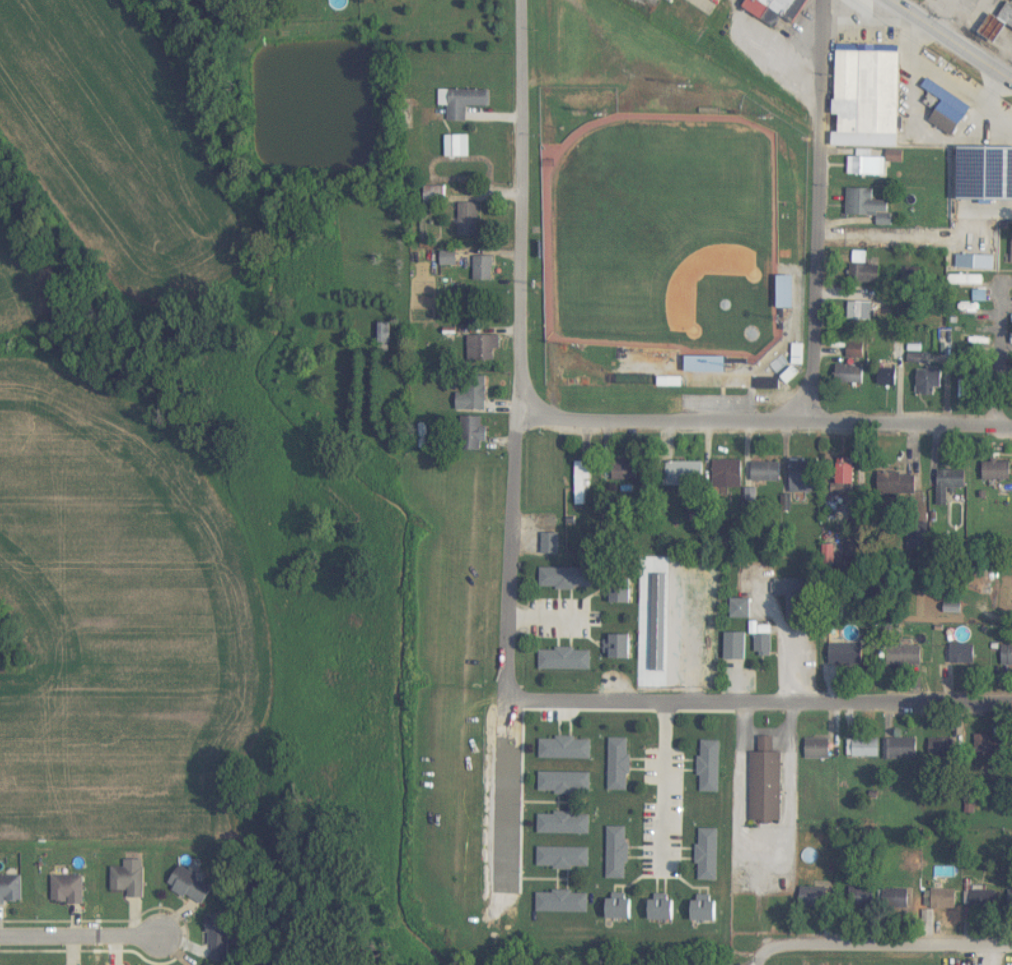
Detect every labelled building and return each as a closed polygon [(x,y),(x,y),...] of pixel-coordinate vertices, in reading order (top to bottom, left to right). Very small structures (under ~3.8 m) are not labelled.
[(1011,27),(1011,4),(1010,3),(1000,19),(1011,27)] [(901,134),(901,48),(838,47),(837,115),(841,115),(841,133),(901,134)] [(944,99),(932,124),(957,136),(973,104),(927,81),(923,89),(944,99)] [(467,123),(467,107),(490,108),(490,91),(439,91),(439,108),(448,108),(448,123),(467,123)] [(470,158),(470,136),(447,136),(447,158),(470,158)] [(848,156),(848,176),(881,176),(881,150),(856,150),(856,156),(848,156)] [(848,215),(879,215),(879,225),(891,225),(891,201),(874,201),(874,188),(848,188),(848,215)] [(459,202),(459,236),(480,236),(480,202),(459,202)] [(974,266),(974,226),(954,226),(954,266),(974,266)] [(456,265),(456,253),(444,253),(444,265),(456,265)] [(493,281),(493,256),(474,256),(474,281),(493,281)] [(878,285),(878,264),(851,264),(851,285),(878,285)] [(984,286),(984,276),(947,276),(947,286),(984,286)] [(781,308),(796,308),(796,277),(781,277),(781,308)] [(848,303),(848,321),(874,321),(874,303),(848,303)] [(988,305),(955,305),(955,314),(988,314),(988,305)] [(960,342),(991,346),(992,338),(962,334),(960,342)] [(500,360),(500,336),(468,336),(468,360),(500,360)] [(688,372),(728,372),(728,356),(688,356),(688,372)] [(898,386),(898,361),(879,361),(879,386),(898,386)] [(784,378),(790,384),(802,373),(795,367),(784,378)] [(865,367),(836,367),(836,384),(865,384),(865,367)] [(458,411),(488,411),(488,377),(467,377),(467,393),(458,393),(458,411)] [(757,389),(780,389),(780,379),(757,379),(757,389)] [(483,417),(462,417),(462,451),(483,451),(483,417)] [(714,489),(743,489),(743,461),(714,461),(714,489)] [(576,462),(576,505),(589,505),(589,462),(576,462)] [(615,483),(638,483),(638,462),(615,462),(615,483)] [(705,462),(667,462),(667,487),(705,487),(705,462)] [(821,494),(821,462),(791,462),(791,494),(821,494)] [(1011,462),(984,462),(984,482),(1011,482),(1011,462)] [(782,483),(782,463),(752,463),(752,483),(782,483)] [(856,465),(836,465),(836,495),(856,495),(856,465)] [(966,489),(966,471),(938,471),(938,507),(948,507),(948,489),(966,489)] [(917,496),(917,474),(879,474),(879,496),(917,496)] [(592,589),(592,568),(541,568),(541,589),(592,589)] [(612,603),(631,603),(631,580),(612,580),(612,603)] [(787,595),(787,620),(804,620),(804,595),(787,595)] [(733,618),(753,618),(753,599),(733,599),(733,618)] [(726,660),(747,660),(747,633),(726,633),(726,660)] [(632,634),(611,634),(611,659),(632,659),(632,634)] [(755,634),(755,656),(773,656),(773,634),(755,634)] [(865,643),(831,643),(831,665),(865,665),(865,643)] [(975,645),(950,645),(950,666),(975,666),(975,645)] [(592,670),(592,648),(540,648),(540,670),(592,670)] [(924,648),(901,648),(902,669),(924,669),(924,648)] [(782,752),(774,752),(774,737),(760,737),(760,753),(752,752),(751,821),(781,822),(782,752)] [(918,737),(889,737),(889,760),(918,760),(918,737)] [(592,759),(592,738),(540,738),(540,759),(592,759)] [(880,758),(880,738),(849,738),(849,758),(880,758)] [(930,762),(957,762),(957,738),(930,738),(930,762)] [(609,791),(630,791),(630,739),(609,739),(609,791)] [(831,739),(807,739),(807,759),(831,759),(831,739)] [(721,741),(700,741),(700,792),(721,792),(721,741)] [(591,773),(540,773),(540,793),(591,793),(591,773)] [(590,834),(590,813),(538,813),(538,834),(590,834)] [(628,879),(628,827),(607,827),(607,879),(628,879)] [(699,881),(719,881),(719,829),(699,829),(699,881)] [(590,868),(590,847),(538,847),(538,868),(590,868)] [(204,908),(217,886),(181,864),(168,886),(204,908)] [(145,868),(112,868),(112,891),(128,891),(128,898),(145,898),(145,868)] [(0,876),(0,904),(22,904),(22,876),(0,876)] [(53,905),(84,905),(84,876),(53,876),(53,905)] [(828,908),(828,886),(801,886),(801,908),(828,908)] [(850,887),(850,909),(873,909),(873,887),(850,887)] [(956,912),(956,890),(927,890),(927,912),(956,912)] [(1001,890),(965,890),(965,911),(1001,911),(1001,890)] [(589,892),(537,891),(537,912),(589,912),(589,892)] [(908,893),(883,893),(883,915),(908,915),(908,893)] [(607,899),(607,920),(634,920),(634,899),(607,899)] [(676,900),(649,900),(649,920),(676,920),(676,900)] [(691,921),(719,921),(719,900),(691,900),(691,921)]
